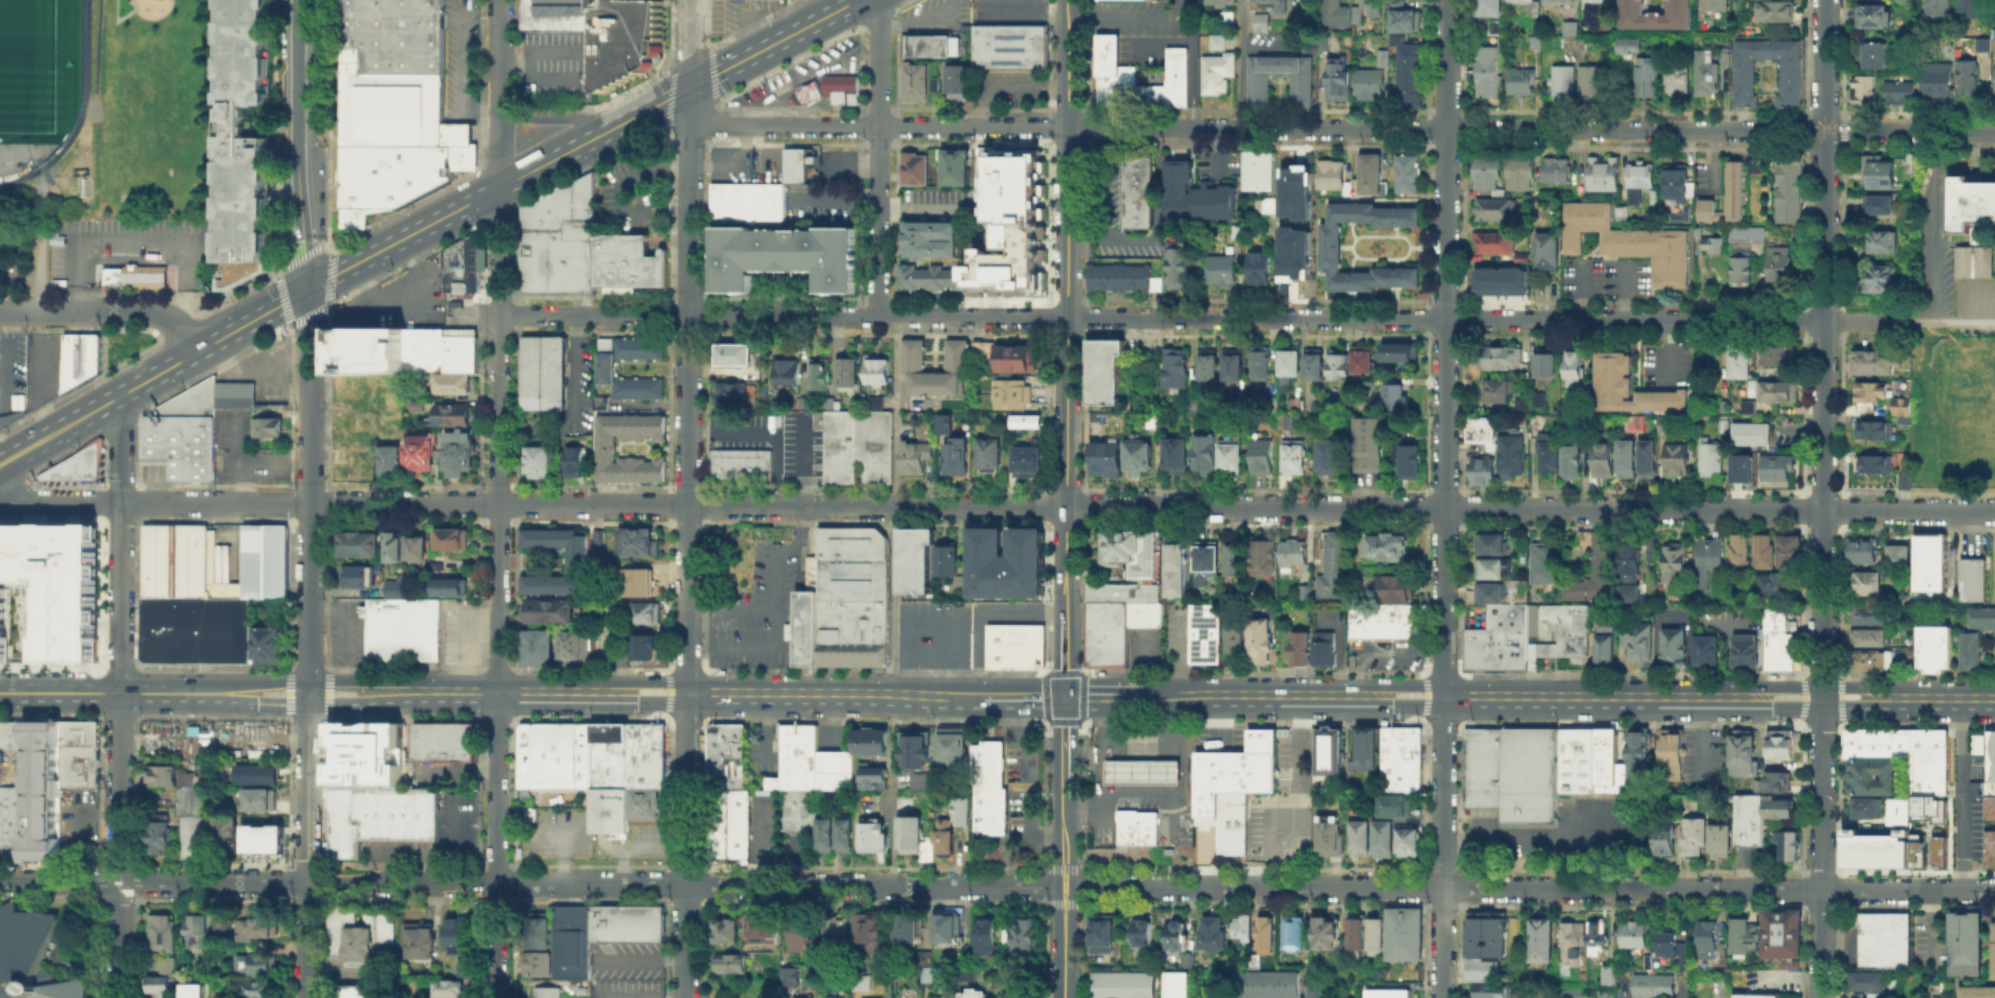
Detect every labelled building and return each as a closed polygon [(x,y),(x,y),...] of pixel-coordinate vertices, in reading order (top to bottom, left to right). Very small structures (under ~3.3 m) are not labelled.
[(219,206),(221,0),(270,0),(270,104),(248,104),(248,133),(270,133),(270,272),(234,291),(219,291),(219,221),(219,206)] [(344,229),(346,0),(445,0),(445,117),(478,117),(478,161),(355,229),(344,229)] [(525,32),(525,0),(662,0),(662,59),(653,70),(606,94),(597,93),(594,83),(594,32),(525,32)] [(1207,5),(1215,5),(1215,9),(1229,8),(1229,3),(1233,3),(1233,0),(1207,0),(1207,5)] [(1252,2),(1275,3),(1275,13),(1286,13),(1286,0),(1252,0),(1252,2)] [(1321,27),(1321,0),(1342,0),(1342,5),(1349,5),(1349,27),(1321,27)] [(1362,2),(1369,2),(1369,17),(1384,16),(1383,0),(1362,0),(1362,2)] [(1391,33),(1418,33),(1417,8),(1406,9),(1406,0),(1390,0),(1391,33)] [(1475,18),(1504,18),(1504,0),(1475,0),(1475,18)] [(1505,2),(1527,3),(1527,14),(1538,14),(1538,0),(1536,0),(1505,0),(1505,2)] [(1669,13),(1669,0),(1694,0),(1694,30),(1621,31),(1621,0),(1647,0),(1647,14),(1669,13)] [(1703,13),(1729,12),(1729,0),(1703,0),(1703,13)] [(1927,19),(1954,19),(1954,0),(1927,0),(1927,19)] [(1962,12),(1973,12),(1973,19),(1988,19),(1988,0),(1962,0),(1962,12)] [(1758,4),(1766,4),(1766,1),(1796,1),(1797,22),(1758,22),(1758,4)] [(1859,3),(1859,28),(1895,28),(1895,11),(1891,11),(1891,3),(1859,3)] [(1353,7),(1352,23),(1362,23),(1362,7),(1353,7)] [(1220,12),(1234,12),(1234,26),(1220,26),(1220,12)] [(1254,14),(1269,15),(1269,33),(1253,33),(1254,14)] [(1563,22),(1563,36),(1579,36),(1579,22),(1563,22)] [(1048,25),(1048,70),(973,70),(973,25),(1048,25)] [(902,34),(960,35),(959,58),(901,57),(902,34)] [(1098,34),(1120,34),(1120,67),(1135,67),(1135,71),(1167,71),(1167,49),(1187,50),(1187,106),(1098,105),(1098,34)] [(1210,50),(1225,50),(1226,35),(1211,35),(1210,50)] [(1327,37),(1317,37),(1316,49),(1326,50),(1327,37)] [(1531,37),(1531,50),(1541,50),(1541,37),(1531,37)] [(1566,51),(1566,38),(1588,38),(1588,51),(1566,51)] [(1761,107),(1761,95),(1756,95),(1757,60),(1784,60),(1783,94),(1779,94),(1779,108),(1803,108),(1804,39),(1735,38),(1734,106),(1761,107)] [(1619,39),(1644,39),(1644,51),(1619,51),(1619,39)] [(1978,39),(1978,52),(1993,52),(1994,39),(1978,39)] [(1866,42),(1866,68),(1891,68),(1891,41),(1866,42)] [(1397,43),(1421,43),(1422,108),(1398,109),(1397,43)] [(1475,46),(1475,98),(1499,98),(1499,46),(1475,46)] [(1290,112),(1312,113),(1313,56),(1296,56),(1296,51),(1265,51),(1264,56),(1248,56),(1247,113),(1268,114),(1269,78),(1291,78),(1290,112)] [(1697,51),(1699,108),(1716,108),(1715,93),(1721,93),(1720,63),(1715,63),(1715,51),(1697,51)] [(1224,52),(1224,56),(1204,55),(1203,95),(1221,96),(1221,93),(1227,93),(1228,79),(1225,79),(1225,77),(1235,77),(1236,52),(1224,52)] [(1378,66),(1378,53),(1388,53),(1388,66),(1378,66)] [(1723,53),(1723,67),(1733,67),(1732,53),(1723,53)] [(1639,57),(1639,101),(1660,101),(1660,57),(1639,57)] [(1668,57),(1669,101),(1691,101),(1691,57),(1668,57)] [(1327,59),(1327,100),(1349,100),(1349,71),(1345,71),(1345,63),(1342,63),(1342,59),(1327,59)] [(1961,96),(1962,60),(1981,61),(1979,96),(1961,96)] [(1926,64),(1926,98),(1955,98),(1955,64),(1926,64)] [(1552,65),(1552,77),(1548,77),(1549,85),(1553,85),(1553,100),(1576,100),(1576,65),(1552,65)] [(904,66),(926,66),(926,104),(904,104),(904,66)] [(945,66),(964,66),(964,98),(945,98),(945,66)] [(1580,66),(1580,101),(1603,101),(1603,66),(1580,66)] [(1508,94),(1508,67),(1535,67),(1535,94),(1526,94),(1526,100),(1518,100),(1518,94),(1508,94)] [(1355,99),(1354,70),(1383,70),(1384,99),(1355,99)] [(820,76),(854,76),(854,101),(820,101),(820,76)] [(1876,76),(1877,112),(1854,113),(1853,77),(1876,76)] [(933,92),(933,80),(942,80),(942,92),(933,92)] [(1885,83),(1885,105),(1917,105),(1917,82),(1885,83)] [(805,182),(805,146),(784,147),(784,182),(805,182)] [(989,147),(1010,147),(1010,155),(1015,155),(1015,147),(1036,147),(1036,159),(1044,159),(1044,171),(1036,171),(1036,183),(1044,183),(1044,195),(1036,195),(1036,207),(1044,207),(1044,219),(1036,219),(1036,226),(1045,226),(1045,237),(1036,237),(1036,247),(1045,247),(1045,260),(1036,260),(1036,271),(1045,271),(1045,295),(967,295),(967,265),(975,266),(975,247),(988,247),(988,254),(1015,254),(1015,248),(997,248),(997,220),(988,220),(988,170),(979,170),(979,157),(989,157),(989,147)] [(941,150),(965,150),(965,184),(941,184),(941,150)] [(1245,151),(1245,190),(1275,191),(1275,152),(1245,151)] [(1193,160),(1169,160),(1169,152),(1163,152),(1163,222),(1238,222),(1238,185),(1220,185),(1220,190),(1209,190),(1209,182),(1203,182),(1203,189),(1193,189),(1193,160)] [(900,154),(925,154),(925,183),(899,183),(900,154)] [(1124,154),(1152,154),(1153,227),(1125,227),(1124,154)] [(1358,154),(1381,154),(1382,182),(1387,182),(1387,195),(1360,196),(1358,154)] [(1395,155),(1418,155),(1418,193),(1396,193),(1395,155)] [(1774,169),(1774,156),(1801,156),(1801,223),(1776,223),(1776,169),(1774,169)] [(1747,157),(1747,171),(1762,171),(1762,157),(1747,157)] [(1866,186),(1867,157),(1896,158),(1896,186),(1866,186)] [(1743,160),(1742,219),(1725,219),(1726,159),(1743,160)] [(1535,160),(1535,192),(1509,192),(1509,160),(1535,160)] [(1571,160),(1571,185),(1544,185),(1545,160),(1571,160)] [(1592,160),(1620,160),(1620,192),(1592,192),(1592,160)] [(1343,189),(1344,161),(1317,161),(1316,188),(1343,189)] [(1475,161),(1501,161),(1501,190),(1505,190),(1505,193),(1475,193),(1475,161)] [(1310,219),(1310,164),(1293,164),(1293,167),(1280,167),(1280,215),(1294,215),(1294,219),(1310,219)] [(1655,165),(1655,190),(1642,190),(1642,205),(1630,205),(1631,165),(1655,165)] [(1684,166),(1684,204),(1671,204),(1671,208),(1664,208),(1664,166),(1684,166)] [(522,209),(597,171),(596,235),(669,235),(669,295),(522,295),(522,209)] [(1941,171),(1941,228),(1962,228),(1962,218),(1994,218),(1994,181),(1962,180),(1962,171),(1941,171)] [(1345,181),(1344,196),(1354,197),(1355,182),(1345,181)] [(783,219),(783,183),(709,182),(709,219),(783,219)] [(1253,196),(1253,212),(1277,212),(1277,196),(1253,196)] [(1866,196),(1866,215),(1897,216),(1897,197),(1866,196)] [(1697,198),(1697,219),(1724,219),(1724,210),(1713,210),(1713,198),(1697,198)] [(1420,267),(1420,287),(1376,287),(1376,291),(1327,290),(1328,273),(1318,273),(1319,220),(1328,220),(1328,200),(1376,201),(1376,207),(1420,207),(1420,226),(1415,226),(1393,226),(1371,226),(1371,223),(1348,223),(1342,222),(1341,245),(1341,271),(1347,271),(1373,271),(1373,267),(1395,267),(1414,267),(1420,267)] [(1476,202),(1517,202),(1517,225),(1476,225),(1476,202)] [(1583,254),(1564,254),(1564,203),(1613,204),(1613,230),(1689,230),(1689,290),(1654,290),(1654,256),(1602,255),(1602,232),(1583,232),(1583,254)] [(1620,208),(1627,208),(1627,220),(1619,220),(1620,208)] [(1694,224),(1674,224),(1674,218),(1680,218),(1687,212),(1687,209),(1694,209),(1694,224)] [(904,222),(956,222),(956,254),(904,254),(904,222)] [(1985,226),(1982,226),(1982,246),(1970,247),(1970,236),(1973,236),(1972,223),(1984,222),(1985,226)] [(709,225),(854,225),(854,290),(813,290),(813,271),(748,271),(748,291),(709,291),(709,225)] [(1279,226),(1279,281),(1296,281),(1296,278),(1309,278),(1309,229),(1295,229),(1295,226),(1279,226)] [(448,246),(480,228),(480,287),(448,287),(448,246)] [(1734,245),(1734,229),(1763,229),(1763,245),(1734,245)] [(1866,246),(1866,234),(1898,234),(1898,254),(1871,254),(1871,246),(1866,246)] [(1478,236),(1515,236),(1514,255),(1478,255),(1478,236)] [(1538,268),(1538,238),(1558,238),(1558,268),(1538,268)] [(1703,238),(1724,238),(1725,255),(1709,255),(1709,252),(1702,251),(1703,238)] [(1982,246),(1982,250),(1994,250),(1994,280),(1958,280),(1958,251),(1970,251),(1970,247),(1982,246)] [(1167,250),(1189,250),(1189,292),(1167,292),(1167,250)] [(1791,250),(1790,281),(1771,281),(1771,250),(1791,250)] [(1269,252),(1248,252),(1248,288),(1269,288),(1269,252)] [(1208,256),(1208,285),(1216,285),(1216,289),(1229,289),(1229,286),(1236,286),(1236,256),(1208,256)] [(1752,257),(1752,282),(1734,282),(1734,257),(1752,257)] [(899,264),(961,264),(961,285),(912,285),(912,293),(899,293),(899,264)] [(1091,264),(1151,264),(1151,291),(1091,291),(1091,264)] [(1896,266),(1896,294),(1863,294),(1863,265),(1896,266)] [(1473,294),(1525,294),(1525,269),(1521,269),(1521,267),(1502,267),(1502,268),(1497,268),(1497,266),(1477,266),(1477,268),(1474,268),(1473,294)] [(102,267),(179,267),(179,291),(102,291),(102,267)] [(336,321),(408,321),(409,368),(337,368),(336,321)] [(414,325),(446,325),(446,366),(414,366),(414,325)] [(449,333),(480,333),(480,366),(449,366),(449,333)] [(64,334),(63,394),(100,372),(100,334),(64,334)] [(904,336),(926,336),(926,368),(948,368),(948,336),(969,336),(969,369),(963,369),(963,390),(913,390),(913,369),(904,369),(904,336)] [(1087,338),(1087,404),(1118,404),(1118,353),(1123,353),(1123,338),(1087,338)] [(523,340),(565,340),(565,411),(523,411),(523,340)] [(600,342),(664,342),(664,361),(616,361),(616,380),(664,380),(664,403),(600,403),(600,342)] [(1418,343),(1418,362),(1378,362),(1378,347),(1382,347),(1382,342),(1418,343)] [(718,345),(752,345),(752,366),(718,366),(718,345)] [(1351,345),(1351,374),(1372,374),(1373,345),(1351,345)] [(1278,346),(1278,386),(1291,386),(1291,376),(1299,376),(1299,346),(1278,346)] [(1733,347),(1752,347),(1752,378),(1733,378),(1733,347)] [(1763,364),(1763,347),(1794,347),(1794,364),(1763,364)] [(1269,348),(1268,380),(1249,380),(1250,348),(1269,348)] [(1304,348),(1303,380),(1322,380),(1323,348),(1304,348)] [(1486,367),(1486,348),(1515,348),(1515,367),(1486,367)] [(999,373),(999,349),(1033,349),(1032,373),(999,373)] [(1159,349),(1159,391),(1185,393),(1185,349),(1159,349)] [(1327,349),(1327,380),(1350,380),(1350,349),(1327,349)] [(1197,350),(1197,380),(1219,380),(1219,350),(1197,350)] [(1223,350),(1223,380),(1243,380),(1243,350),(1223,350)] [(1536,380),(1536,351),(1557,351),(1556,380),(1536,380)] [(1566,378),(1566,354),(1584,354),(1584,378),(1566,378)] [(1632,401),(1640,401),(1640,394),(1689,394),(1689,412),(1598,411),(1599,355),(1633,355),(1632,401)] [(1854,374),(1854,355),(1895,355),(1895,374),(1854,374)] [(867,358),(889,358),(889,384),(867,384),(867,358)] [(838,360),(859,360),(859,390),(838,390),(838,360)] [(777,361),(801,361),(801,385),(777,385),(777,361)] [(812,361),(830,361),(830,390),(812,390),(812,361)] [(433,371),(472,371),(472,389),(433,389),(433,371)] [(143,420),(218,377),(218,385),(218,411),(218,483),(172,483),(172,465),(143,465),(143,420)] [(1486,404),(1486,379),(1512,379),(1512,404),(1486,404)] [(1758,380),(1758,401),(1795,401),(1795,381),(1758,380)] [(999,383),(1031,384),(1031,411),(999,411),(999,383)] [(1382,383),(1382,409),(1407,409),(1407,394),(1403,394),(1403,390),(1401,390),(1401,383),(1382,383)] [(218,385),(246,385),(256,385),(256,411),(218,411),(218,385)] [(718,385),(748,385),(748,406),(718,406),(718,385)] [(1882,402),(1857,402),(1857,385),(1891,385),(1891,396),(1882,396),(1882,402)] [(1268,411),(1268,397),(1278,397),(1278,411),(1268,411)] [(1547,397),(1547,413),(1518,413),(1518,397),(1547,397)] [(1201,399),(1201,412),(1191,412),(1191,399),(1201,399)] [(1739,399),(1739,413),(1753,413),(1753,399),(1739,399)] [(1918,400),(1918,424),(1895,424),(1895,399),(1918,400)] [(438,401),(472,401),(472,422),(438,422),(438,401)] [(827,409),(891,409),(891,481),(827,481),(827,409)] [(26,415),(0,430),(0,416),(26,411),(26,415)] [(1041,427),(1041,414),(1011,414),(1011,427),(1041,427)] [(1091,425),(1091,414),(1106,414),(1106,425),(1091,425)] [(599,415),(667,415),(667,444),(616,444),(616,460),(667,460),(667,484),(599,484),(599,415)] [(1467,440),(1467,425),(1470,425),(1470,417),(1480,417),(1483,416),(1488,415),(1491,417),(1496,417),(1496,440),(1495,440),(1481,440),(1467,440)] [(1282,417),(1293,417),(1293,430),(1282,430),(1282,417)] [(951,418),(951,433),(940,433),(941,418),(951,418)] [(1356,462),(1358,462),(1358,421),(1384,421),(1384,474),(1356,473),(1356,462)] [(1674,421),(1674,434),(1660,433),(1660,421),(1674,421)] [(256,422),(283,422),(283,439),(256,439),(256,422)] [(1737,426),(1771,426),(1771,447),(1736,447),(1737,426)] [(1858,426),(1894,426),(1894,440),(1858,440),(1858,426)] [(449,432),(476,432),(476,467),(449,467),(449,432)] [(408,433),(436,433),(436,467),(408,467),(408,433)] [(1191,433),(1214,433),(1215,470),(1191,471),(1191,433)] [(34,482),(34,475),(98,434),(102,436),(99,479),(34,482)] [(1540,475),(1541,435),(1560,436),(1560,475),(1540,475)] [(1163,470),(1166,470),(1165,474),(1185,474),(1185,470),(1187,470),(1187,438),(1163,437),(1163,470)] [(1316,439),(1317,475),(1341,474),(1340,438),(1316,439)] [(1219,439),(1219,443),(1219,469),(1221,469),(1221,473),(1241,473),(1241,469),(1242,469),(1242,439),(1219,439)] [(1252,439),(1273,439),(1273,474),(1252,474),(1252,439)] [(1502,478),(1502,439),(1525,439),(1524,478),(1502,478)] [(1090,442),(1120,440),(1121,477),(1107,477),(1107,474),(1091,475),(1090,442)] [(1481,440),(1481,449),(1495,449),(1495,440),(1481,440)] [(931,441),(899,441),(899,472),(923,472),(923,457),(931,457),(931,441)] [(949,441),(970,441),(970,477),(949,476),(949,441)] [(981,474),(981,441),(1003,441),(1003,474),(981,474)] [(1123,441),(1151,441),(1151,470),(1143,470),(1143,476),(1128,476),(1128,469),(1123,469),(1123,441)] [(1284,442),(1283,474),(1306,474),(1306,442),(1284,442)] [(1724,442),(1724,475),(1701,475),(1702,442),(1724,442)] [(1637,443),(1637,480),(1622,479),(1622,443),(1637,443)] [(1643,444),(1657,444),(1657,481),(1643,481),(1643,444)] [(382,446),(401,446),(401,469),(382,469),(382,446)] [(1567,478),(1567,446),(1586,446),(1585,478),(1567,478)] [(531,447),(551,447),(551,475),(531,475),(531,447)] [(568,447),(586,447),(586,478),(568,478),(568,447)] [(1597,447),(1614,447),(1614,476),(1597,476),(1597,447)] [(1690,447),(1690,478),(1668,478),(1668,447),(1690,447)] [(1042,448),(1042,479),(1018,479),(1018,448),(1042,448)] [(1404,448),(1422,448),(1422,482),(1404,482),(1404,448)] [(712,453),(772,453),(772,483),(712,483),(712,453)] [(1469,483),(1485,483),(1485,485),(1494,486),(1494,456),(1489,456),(1489,454),(1482,453),(1482,456),(1470,456),(1470,465),(1466,465),(1466,475),(1469,475),(1469,483)] [(1730,481),(1730,453),(1751,454),(1751,481),(1730,481)] [(1858,487),(1858,457),(1889,457),(1889,487),(1858,487)] [(1764,481),(1764,458),(1789,458),(1789,481),(1764,481)] [(241,523),(285,522),(285,595),(242,596),(241,523)] [(139,523),(202,523),(202,598),(140,598),(139,523)] [(95,524),(0,524),(0,658),(95,658),(95,524)] [(926,592),(899,591),(899,527),(934,528),(933,544),(927,542),(926,592)] [(1003,554),(1010,554),(1010,527),(1042,527),(1043,595),(970,595),(970,527),(1003,527),(1003,554)] [(434,528),(465,528),(465,550),(434,550),(434,528)] [(618,528),(656,528),(656,554),(618,554),(618,528)] [(820,528),(881,528),(888,534),(888,664),(798,664),(798,589),(808,589),(808,555),(820,555),(820,528)] [(1155,529),(1155,576),(1130,576),(1130,566),(1100,565),(1100,529),(1155,529)] [(521,530),(582,530),(582,592),(521,592),(521,573),(561,573),(561,546),(521,546),(521,530)] [(338,533),(378,533),(378,555),(338,555),(338,533)] [(384,533),(400,533),(400,562),(384,562),(384,533)] [(1326,577),(1327,534),(1347,534),(1347,600),(1322,600),(1322,576),(1326,577)] [(1614,599),(1564,599),(1564,583),(1595,583),(1596,534),(1614,534),(1614,599)] [(1367,561),(1367,535),(1410,536),(1410,561),(1367,561)] [(405,537),(426,537),(426,561),(405,561),(405,537)] [(1507,537),(1507,555),(1479,555),(1479,537),(1507,537)] [(1775,537),(1775,567),(1756,567),(1756,537),(1775,537)] [(1775,568),(1775,567),(1775,537),(1803,537),(1803,569),(1775,568)] [(1947,537),(1947,594),(1917,594),(1918,537),(1947,537)] [(1732,569),(1732,538),(1750,538),(1750,569),(1732,569)] [(1254,577),(1254,540),(1275,540),(1275,577),(1254,577)] [(1710,589),(1699,589),(1700,541),(1724,541),(1723,571),(1711,570),(1710,589)] [(1875,542),(1875,565),(1851,565),(1851,542),(1875,542)] [(1307,544),(1307,570),(1283,570),(1283,544),(1307,544)] [(933,545),(933,574),(957,573),(957,545),(933,545)] [(1534,581),(1534,545),(1559,545),(1559,581),(1534,581)] [(1622,572),(1622,546),(1642,546),(1642,585),(1624,585),(1624,572),(1622,572)] [(1667,583),(1667,546),(1689,546),(1689,583),(1667,583)] [(1186,547),(1186,597),(1170,597),(1171,547),(1186,547)] [(1210,590),(1199,590),(1199,547),(1219,547),(1219,574),(1210,574),(1210,590)] [(1910,547),(1909,569),(1892,569),(1892,547),(1910,547)] [(1229,577),(1229,549),(1245,549),(1245,577),(1229,577)] [(1514,561),(1514,579),(1479,579),(1479,561),(1514,561)] [(1988,561),(1987,602),(1962,602),(1962,561),(1988,561)] [(343,566),(371,566),(371,587),(343,587),(343,566)] [(626,568),(650,568),(650,594),(626,594),(626,568)] [(1880,571),(1854,570),(1853,594),(1879,595),(1880,571)] [(1377,604),(1377,577),(1415,577),(1415,605),(1377,604)] [(1758,577),(1794,577),(1794,599),(1758,599),(1758,577)] [(430,579),(462,579),(462,595),(430,595),(430,579)] [(383,581),(399,581),(399,595),(383,595),(383,581)] [(1127,666),(1086,665),(1087,582),(1161,583),(1161,625),(1127,625),(1127,666)] [(1618,584),(1618,601),(1639,601),(1639,584),(1618,584)] [(1509,605),(1467,604),(1468,591),(1479,592),(1479,585),(1509,585),(1509,605)] [(1302,588),(1313,588),(1313,601),(1302,601),(1302,588)] [(140,598),(202,598),(246,598),(246,662),(140,662),(140,598)] [(365,599),(437,599),(437,660),(365,660),(365,599)] [(525,602),(571,602),(571,623),(525,623),(525,602)] [(632,603),(658,603),(658,622),(632,622),(632,603)] [(1189,603),(1188,663),(1220,663),(1220,603),(1189,603)] [(1591,645),(1591,658),(1529,658),(1529,671),(1467,671),(1467,631),(1488,631),(1488,610),(1529,610),(1529,645),(1558,645),(1558,608),(1591,608),(1591,645)] [(1973,608),(1994,609),(1994,632),(1983,632),(1983,673),(1961,673),(1961,633),(1972,633),(1973,608)] [(1890,609),(1890,611),(1894,611),(1894,625),(1853,625),(1853,609),(1890,609)] [(1351,638),(1352,610),(1422,611),(1422,639),(1351,638)] [(1788,615),(1788,636),(1794,636),(1794,671),(1765,671),(1765,615),(1788,615)] [(1247,616),(1269,616),(1269,662),(1257,662),(1257,656),(1247,656),(1247,616)] [(1244,620),(1244,652),(1226,652),(1226,620),(1244,620)] [(1046,624),(1044,668),(987,668),(987,621),(1046,624)] [(250,625),(250,663),(281,662),(281,652),(279,652),(278,625),(250,625)] [(1628,662),(1628,627),(1652,627),(1651,662),(1628,662)] [(522,628),(551,628),(551,664),(522,664),(522,628)] [(1945,668),(1945,676),(1925,675),(1926,668),(1920,668),(1920,629),(1952,629),(1952,669),(1945,668)] [(1291,664),(1291,630),(1310,630),(1310,664),(1291,664)] [(1312,665),(1312,630),(1333,630),(1333,665),(1312,665)] [(559,631),(586,631),(586,663),(559,663),(559,631)] [(1665,669),(1665,631),(1688,632),(1688,669),(1665,669)] [(1857,646),(1857,631),(1889,631),(1889,646),(1857,646)] [(631,635),(655,635),(655,661),(631,661),(631,635)] [(1600,667),(1600,636),(1617,636),(1617,667),(1600,667)] [(1733,670),(1733,636),(1757,636),(1757,670),(1733,670)] [(1697,668),(1697,638),(1721,638),(1721,668),(1697,668)] [(1857,673),(1857,652),(1894,652),(1894,673),(1857,673)] [(23,748),(0,748),(0,720),(23,720),(23,748)] [(61,787),(62,721),(98,721),(98,787),(61,787)] [(60,867),(25,867),(26,723),(61,723),(60,867)] [(853,751),(853,789),(816,789),(816,831),(783,831),(783,792),(768,792),(768,778),(783,778),(784,741),(775,741),(775,723),(803,723),(803,725),(821,725),(821,751),(853,751)] [(1599,724),(1599,761),(1626,761),(1626,791),(1560,790),(1560,821),(1503,821),(1503,807),(1467,807),(1467,728),(1563,728),(1563,723),(1599,724)] [(417,724),(476,725),(478,761),(418,761),(417,724)] [(665,789),(630,788),(630,839),(611,839),(611,835),(595,834),(595,792),(523,792),(523,725),(649,726),(666,726),(665,789)] [(1356,756),(1356,725),(1377,725),(1377,769),(1351,769),(1351,756),(1356,756)] [(1380,791),(1381,726),(1420,726),(1420,791),(1380,791)] [(1626,777),(1627,726),(1647,726),(1647,777),(1626,777)] [(750,763),(727,763),(727,778),(750,778),(750,790),(712,790),(713,727),(750,727),(750,763)] [(853,753),(853,727),(887,727),(887,753),(853,753)] [(1341,727),(1341,774),(1314,774),(1314,727),(1341,727)] [(1682,727),(1682,779),(1660,779),(1660,727),(1682,727)] [(1216,791),(1244,791),(1274,791),(1274,728),(1247,728),(1247,751),(1195,751),(1195,823),(1216,823),(1216,791)] [(1754,728),(1728,728),(1728,765),(1733,765),(1733,775),(1758,775),(1758,759),(1754,759),(1754,728)] [(1765,758),(1765,728),(1793,728),(1793,758),(1765,758)] [(1908,728),(1908,758),(1893,758),(1849,758),(1842,758),(1843,731),(1844,728),(1908,728)] [(1908,728),(1947,728),(1947,794),(1908,794),(1908,758),(1908,728)] [(929,729),(900,729),(900,767),(929,766),(929,729)] [(940,764),(940,730),(969,730),(969,764),(940,764)] [(1986,731),(1994,731),(1994,797),(1985,797),(1986,731)] [(1005,743),(1005,790),(1010,790),(1009,836),(985,836),(985,832),(977,832),(977,743),(1005,743)] [(1849,758),(1849,794),(1893,794),(1893,758),(1849,758)] [(1105,759),(1105,783),(1179,783),(1179,759),(1105,759)] [(859,761),(859,788),(887,788),(887,766),(870,766),(870,761),(859,761)] [(235,783),(235,770),(240,770),(240,762),(279,762),(279,784),(235,783)] [(147,785),(146,764),(175,764),(175,785),(147,785)] [(1765,770),(1788,770),(1787,791),(1764,790),(1765,770)] [(933,772),(933,789),(910,789),(910,772),(933,772)] [(333,785),(340,785),(341,774),(380,774),(380,790),(441,791),(440,842),(362,842),(362,861),(333,861),(333,785)] [(22,857),(0,857),(0,785),(22,786),(22,857)] [(179,859),(179,814),(176,814),(176,786),(208,786),(208,859),(179,859)] [(242,810),(242,787),(275,787),(275,810),(242,810)] [(666,789),(666,821),(631,821),(631,789),(666,789)] [(750,790),(749,860),(712,860),(712,790),(750,790)] [(1244,791),(1245,853),(1216,853),(1216,823),(1216,791),(1244,791)] [(1379,816),(1379,793),(1411,793),(1410,816),(1379,816)] [(1735,844),(1735,793),(1762,793),(1762,844),(1735,844)] [(969,795),(969,825),(953,825),(952,795),(969,795)] [(1910,818),(1910,795),(1946,795),(1946,822),(1930,822),(1931,818),(1910,818)] [(1853,819),(1853,796),(1885,797),(1885,819),(1853,819)] [(1909,816),(1909,796),(1891,796),(1891,816),(1909,816)] [(1763,816),(1763,797),(1792,797),(1792,816),(1763,816)] [(1985,821),(1994,821),(1994,797),(1985,797),(1985,821)] [(1118,809),(1117,843),(1158,844),(1158,810),(1118,809)] [(922,815),(922,846),(919,846),(920,851),(900,852),(900,847),(898,847),(897,815),(922,815)] [(934,815),(934,843),(936,843),(936,852),(938,852),(938,855),(953,855),(953,828),(951,828),(951,815),(934,815)] [(1316,854),(1317,815),(1337,815),(1337,833),(1342,833),(1342,854),(1316,854)] [(236,845),(212,845),(213,816),(236,817),(236,845)] [(1683,816),(1705,816),(1705,854),(1683,854),(1683,816)] [(151,852),(151,817),(171,817),(171,852),(151,852)] [(817,817),(817,846),(833,846),(834,817),(817,817)] [(836,817),(835,846),(852,846),(852,817),(836,817)] [(1349,855),(1349,819),(1369,819),(1369,855),(1349,855)] [(1372,855),(1372,819),(1393,819),(1392,855),(1372,855)] [(860,821),(885,821),(885,831),(888,831),(888,850),(860,850),(860,821)] [(1654,853),(1654,823),(1673,823),(1674,853),(1654,853)] [(1730,823),(1730,855),(1708,855),(1708,823),(1730,823)] [(244,825),(284,826),(283,854),(243,854),(244,825)] [(1910,825),(1924,825),(1924,867),(1910,867),(1910,825)] [(1396,855),(1397,826),(1418,827),(1418,855),(1396,855)] [(1930,827),(1945,827),(1946,868),(1931,868),(1930,827)] [(1842,829),(1909,829),(1909,867),(1842,868),(1842,849),(1842,829)] [(1986,829),(1994,829),(1994,868),(1984,868),(1984,831),(1986,831),(1986,829)] [(1778,859),(1778,830),(1798,830),(1798,859),(1778,859)] [(85,976),(83,997),(0,997),(0,905),(15,898),(17,909),(58,912),(39,970),(48,973),(52,981),(85,976)] [(590,904),(553,904),(553,976),(590,976),(590,941),(590,904)] [(590,904),(663,904),(663,941),(590,941),(590,904)] [(398,906),(397,941),(375,941),(375,961),(348,961),(348,953),(329,952),(329,907),(357,907),(357,929),(367,929),(367,906),(398,906)] [(961,906),(931,906),(931,919),(934,919),(934,942),(937,942),(937,945),(963,945),(963,935),(960,935),(960,919),(961,919),(961,906)] [(1386,958),(1386,908),(1421,908),(1421,958),(1386,958)] [(1762,957),(1762,909),(1800,909),(1800,969),(1781,969),(1781,957),(1762,957)] [(745,912),(776,912),(776,942),(744,942),(745,912)] [(855,942),(855,912),(879,912),(879,943),(855,942)] [(894,942),(895,912),(919,912),(918,942),(894,942)] [(170,913),(148,913),(148,950),(174,950),(174,919),(170,919),(170,913)] [(189,913),(208,913),(208,947),(185,947),(185,922),(189,922),(189,913)] [(1858,966),(1858,913),(1907,913),(1907,966),(1858,966)] [(1950,913),(1982,913),(1982,970),(1950,970),(1950,965),(1950,913)] [(526,947),(526,915),(550,915),(550,947),(526,947)] [(790,949),(790,915),(810,915),(810,950),(790,949)] [(848,915),(848,944),(825,944),(825,915),(848,915)] [(238,942),(238,916),(277,916),(277,942),(238,942)] [(1338,916),(1338,949),(1313,948),(1313,916),(1338,916)] [(1465,916),(1465,955),(1506,955),(1506,916),(1465,916)] [(738,917),(738,942),(713,942),(713,917),(738,917)] [(994,918),(994,956),(973,956),(973,917),(994,918)] [(1010,917),(1032,917),(1032,950),(1010,950),(1010,917)] [(1347,917),(1363,917),(1363,949),(1347,949),(1347,917)] [(1367,950),(1367,917),(1383,917),(1383,950),(1367,950)] [(1530,917),(1553,917),(1552,961),(1529,961),(1530,917)] [(1747,917),(1747,922),(1756,922),(1756,949),(1747,949),(1747,952),(1730,952),(1730,917),(1747,917)] [(1235,943),(1235,918),(1252,918),(1252,943),(1235,943)] [(1203,951),(1203,919),(1228,919),(1228,951),(1203,951)] [(1258,954),(1258,919),(1277,919),(1277,954),(1258,954)] [(1620,923),(1628,923),(1628,919),(1637,919),(1637,923),(1645,923),(1645,946),(1620,946),(1620,923)] [(213,936),(213,920),(230,920),(230,936),(213,936)] [(1588,954),(1588,920),(1606,920),(1606,954),(1588,954)] [(1697,958),(1698,920),(1718,920),(1718,958),(1697,958)] [(471,921),(471,955),(451,955),(452,921),(471,921)] [(1304,921),(1304,953),(1288,953),(1288,921),(1304,921)] [(1092,948),(1092,922),(1115,922),(1115,948),(1092,948)] [(1133,945),(1133,922),(1153,922),(1153,945),(1133,945)] [(1167,954),(1167,923),(1185,923),(1185,954),(1167,954)] [(406,961),(407,924),(437,924),(436,961),(406,961)] [(1572,977),(1564,977),(1564,926),(1585,926),(1585,965),(1572,965),(1572,977)] [(1656,956),(1656,931),(1677,931),(1677,956),(1656,956)] [(523,973),(523,950),(552,950),(552,973),(523,973)] [(913,968),(914,950),(934,950),(934,968),(913,968)] [(745,952),(745,972),(715,972),(715,952),(745,952)] [(235,974),(235,953),(272,953),(272,974),(235,974)] [(1188,967),(1188,953),(1198,954),(1198,967),(1188,967)] [(174,955),(175,971),(159,972),(158,956),(174,955)] [(1251,969),(1251,955),(1262,955),(1262,969),(1251,969)] [(1465,980),(1466,956),(1482,957),(1482,959),(1498,959),(1498,980),(1465,980)] [(461,963),(476,963),(476,979),(461,979),(461,963)] [(1603,983),(1603,964),(1615,964),(1615,982),(1603,983)] [(932,966),(923,966),(923,981),(931,981),(932,966)] [(783,983),(783,971),(796,971),(796,983),(783,983)] [(1632,973),(1632,995),(1636,995),(1636,997),(1643,997),(1643,995),(1662,996),(1662,997),(1668,997),(1668,996),(1672,996),(1673,973),(1632,973)] [(170,991),(170,997),(158,997),(158,991),(140,992),(140,974),(170,974),(170,991)] [(1302,974),(1302,997),(1238,997),(1238,974),(1302,974)] [(1885,975),(1885,992),(1852,992),(1852,974),(1885,975)] [(854,975),(870,975),(870,989),(854,989),(854,975)] [(1191,975),(1191,997),(1167,997),(1167,975),(1191,975)] [(1157,977),(1157,997),(1093,997),(1093,976),(1157,977)] [(271,980),(271,997),(245,997),(245,980),(271,980)] [(1474,997),(1474,981),(1510,981),(1510,997),(1474,997)] [(203,982),(203,997),(180,997),(180,982),(203,982)] [(465,985),(465,997),(440,997),(440,985),(465,985)] [(559,986),(559,997),(532,997),(532,986),(559,986)] [(1586,987),(1586,997),(1571,997),(1571,987),(1586,987)] [(375,989),(375,997),(339,997),(339,988),(375,989)] [(1409,988),(1409,997),(1364,997),(1364,988),(1409,988)] [(986,989),(986,997),(961,997),(961,989),(986,989)] [(1964,990),(1994,990),(1994,997),(1964,997),(1964,990)]
